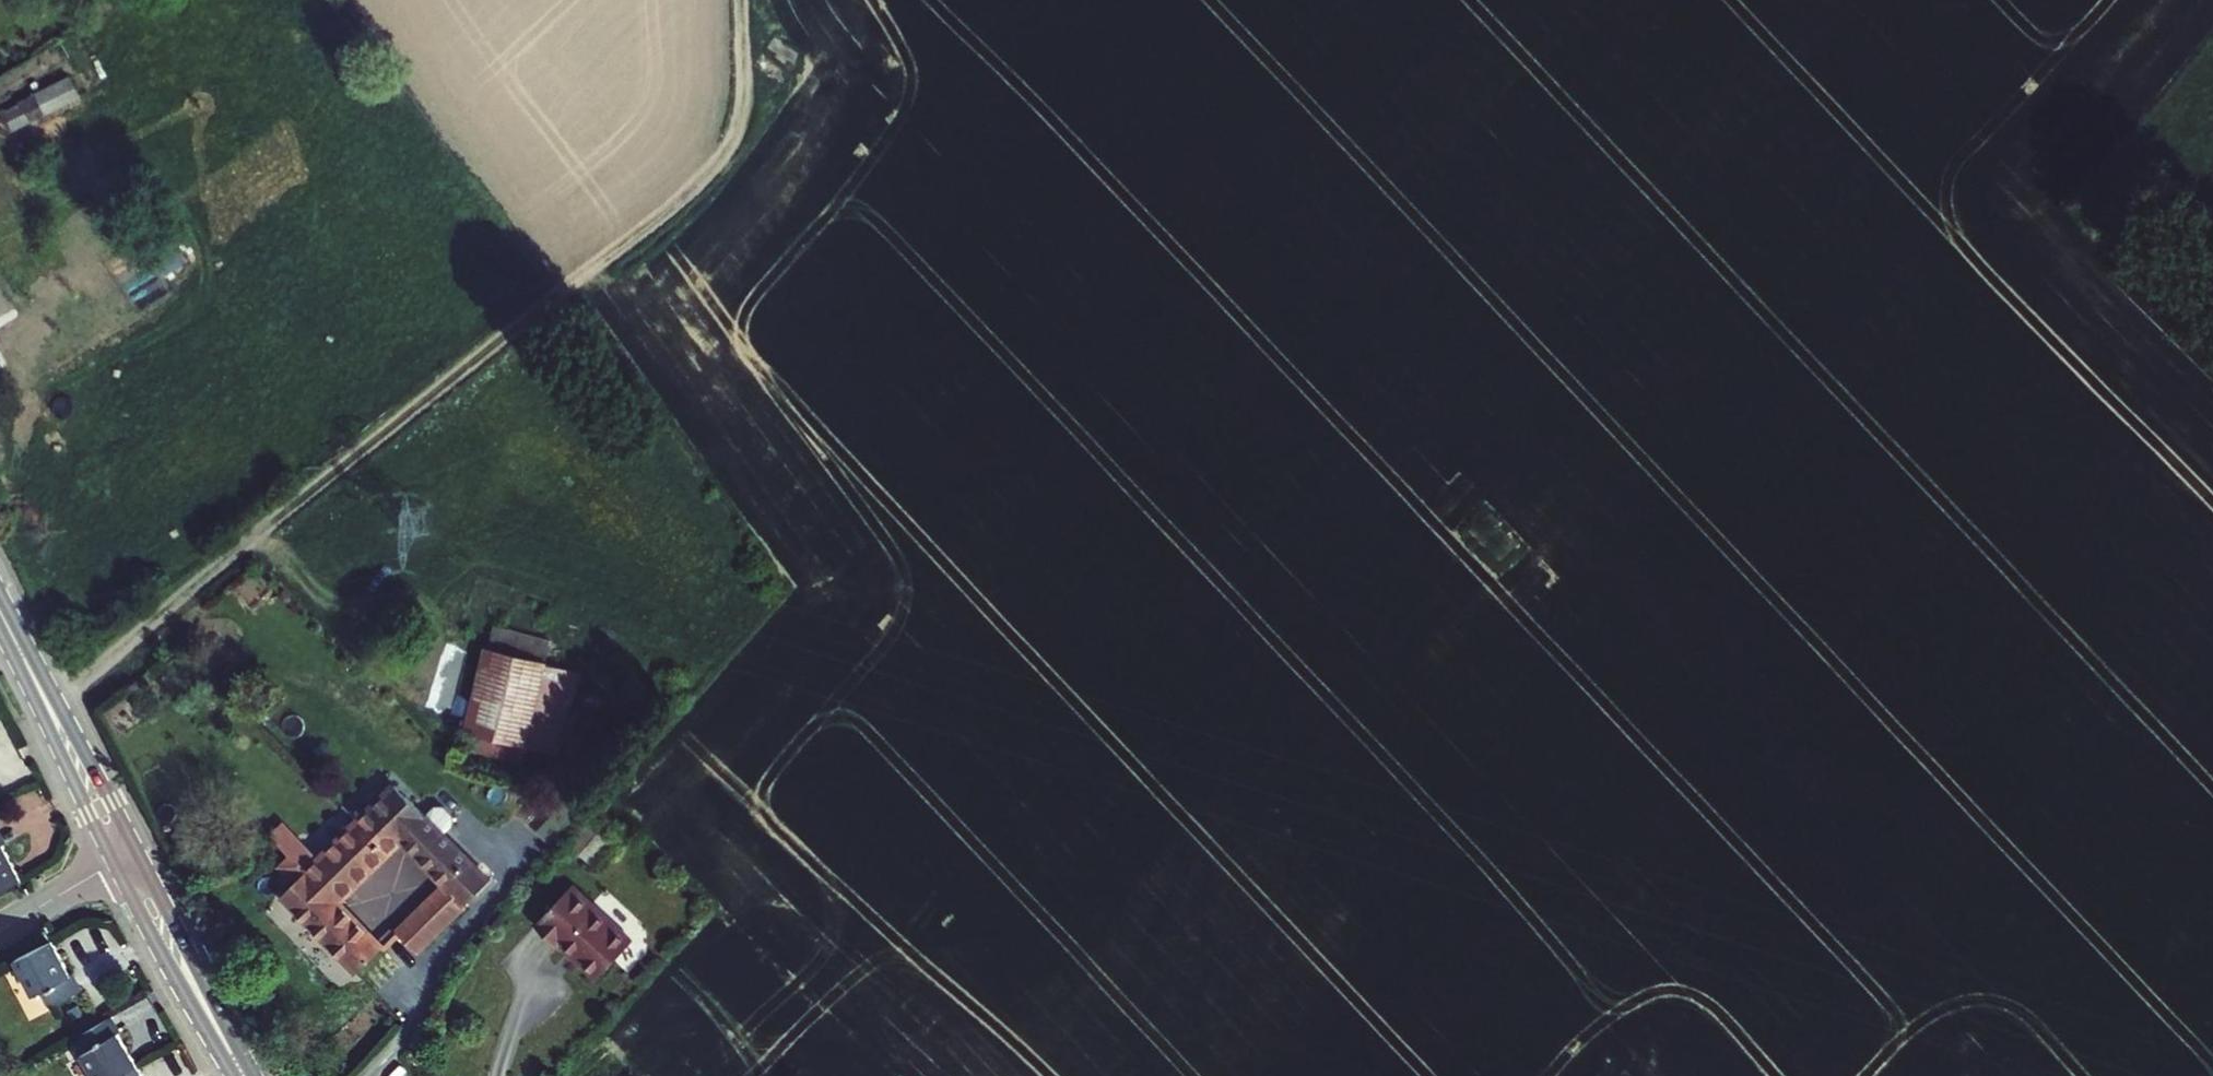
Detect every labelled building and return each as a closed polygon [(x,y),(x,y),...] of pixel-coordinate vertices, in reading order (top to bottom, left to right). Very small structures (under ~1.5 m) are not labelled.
[(18,130),(82,99),(71,76),(7,107),(18,130)] [(578,672),(484,648),(465,729),(560,752),(578,672)] [(281,894),(357,972),(383,945),(340,902),(402,841),(446,884),(398,931),(418,952),(491,880),(393,784),(316,860),(301,844),(292,853),(308,869),(281,894)] [(587,823),(568,845),(589,863),(608,841),(587,823)] [(21,881),(3,845),(6,843),(0,832),(0,891),(21,881)] [(571,885),(533,925),(556,947),(558,944),(596,979),(632,941),(571,885)] [(52,1007),(55,1005),(70,997),(82,991),(74,976),(71,977),(51,942),(15,960),(34,996),(44,991),(52,1007)] [(93,1075),(121,1075),(138,1066),(119,1033),(123,1031),(113,1015),(81,1035),(90,1050),(81,1057),(93,1075)] [(138,1066),(121,1075),(145,1075),(138,1066)]
